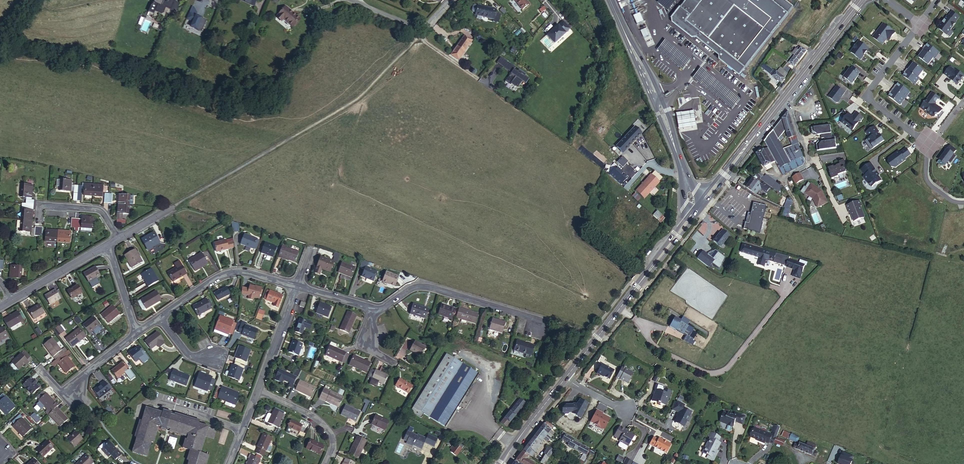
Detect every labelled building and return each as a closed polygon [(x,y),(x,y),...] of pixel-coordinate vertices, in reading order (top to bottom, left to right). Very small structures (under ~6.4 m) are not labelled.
[(154,4),(159,6),(156,12),(164,15),(166,8),(171,11),(175,3),(176,0),(155,0),(154,4)] [(523,10),(529,5),(525,0),(514,0),(523,10)] [(746,68),(788,15),(787,15),(793,8),(783,0),(775,0),(773,2),(770,0),(689,0),(673,20),(674,24),(693,39),(697,38),(720,56),(724,51),(746,68)] [(180,5),(175,3),(171,11),(177,13),(180,5)] [(192,7),(186,19),(193,22),(190,27),(201,32),(206,21),(195,16),(197,13),(193,7),(192,7)] [(286,7),(277,16),(282,21),(284,19),(293,27),(300,19),(286,7)] [(489,10),(478,7),(475,16),(489,19),(489,20),(494,22),(496,11),(490,9),(489,10)] [(640,8),(634,11),(640,25),(647,21),(640,8)] [(943,24),(942,23),(937,30),(946,36),(955,24),(955,23),(960,17),(952,12),(948,18),(947,17),(944,21),(945,21),(943,24)] [(550,31),(546,35),(555,44),(566,34),(566,33),(570,29),(562,20),(557,25),(557,24),(553,28),(554,29),(551,32),(550,31)] [(883,24),(873,37),(883,45),(887,39),(890,35),(892,36),(895,32),(889,28),(883,24)] [(451,55),(458,60),(459,59),(457,57),(459,54),(461,55),(471,41),(464,36),(451,55)] [(860,41),(851,52),(861,60),(865,55),(865,54),(869,49),(860,41)] [(925,47),(922,50),(933,58),(935,59),(939,53),(929,45),(926,48),(925,47)] [(795,67),(807,51),(798,47),(787,61),(790,64),(795,67)] [(933,58),(922,50),(920,53),(922,54),(920,56),(919,57),(929,65),(933,58)] [(724,51),(720,56),(721,60),(740,76),(746,68),(724,51)] [(503,68),(507,62),(501,57),(496,64),(502,68),(511,74),(511,73),(503,68)] [(507,62),(503,68),(511,73),(511,74),(505,82),(510,86),(512,84),(517,87),(521,81),(525,84),(529,80),(524,77),(526,75),(519,70),(517,72),(514,70),(515,68),(507,62)] [(923,71),(915,64),(912,68),(911,67),(908,70),(918,77),(919,77),(923,71)] [(770,75),(782,83),(785,79),(784,78),(776,71),(773,69),(773,70),(766,65),(763,68),(771,74),(770,75)] [(844,73),(842,75),(853,84),(859,76),(855,74),(858,71),(851,65),(845,73),(844,73)] [(950,67),(944,74),(950,79),(952,80),(952,81),(957,85),(963,76),(956,70),(955,71),(950,67)] [(776,71),(784,78),(787,74),(780,68),(778,71),(777,70),(776,71)] [(915,85),(920,78),(919,77),(918,77),(908,70),(906,73),(908,74),(906,75),(905,77),(915,85)] [(898,88),(896,87),(894,90),(905,98),(910,92),(900,85),(899,87),(898,88)] [(840,97),(842,95),(845,92),(837,86),(829,97),(836,102),(838,102),(840,99),(840,97)] [(894,90),(891,93),(893,94),(892,96),(890,97),(900,105),(905,98),(894,90)] [(940,98),(932,93),(928,99),(926,103),(925,102),(921,108),(925,111),(925,110),(930,113),(929,114),(933,117),(938,116),(938,115),(939,115),(942,110),(938,107),(937,107),(935,106),(935,105),(935,104),(940,98)] [(686,112),(678,114),(679,122),(688,121),(697,119),(696,111),(686,112)] [(796,137),(788,112),(782,119),(789,139),(790,139),(796,137)] [(851,114),(849,113),(842,122),(846,125),(847,125),(850,127),(849,128),(853,131),(860,121),(860,122),(864,118),(856,112),(853,116),(852,118),(850,116),(851,114)] [(790,162),(779,168),(804,158),(797,140),(796,137),(790,139),(789,139),(782,119),(773,131),(790,162)] [(635,126),(616,146),(622,153),(641,132),(635,126)] [(814,133),(818,136),(821,136),(821,139),(824,139),(825,142),(822,143),(819,146),(816,147),(817,152),(836,149),(835,137),(831,138),(830,126),(811,129),(811,134),(814,133)] [(865,132),(875,145),(881,141),(879,139),(882,137),(883,139),(889,135),(883,127),(877,131),(874,126),(865,132)] [(790,162),(773,131),(764,142),(768,148),(775,162),(779,168),(790,162)] [(950,146),(947,150),(948,151),(945,155),(944,154),(938,163),(944,168),(948,167),(952,164),(954,166),(959,158),(956,156),(959,152),(950,146)] [(775,162),(768,148),(757,154),(764,167),(775,162)] [(889,158),(889,162),(892,167),(896,167),(906,160),(905,159),(911,154),(907,148),(900,153),(899,151),(889,158)] [(805,161),(804,158),(779,168),(783,176),(803,165),(805,161)] [(847,170),(843,160),(838,162),(839,165),(836,167),(834,168),(833,167),(828,169),(829,173),(831,180),(838,177),(837,176),(846,173),(845,171),(847,170)] [(870,163),(860,170),(864,176),(863,177),(867,183),(868,183),(871,187),(875,184),(875,185),(881,181),(877,176),(878,175),(874,169),(870,163)] [(619,164),(609,175),(620,185),(630,174),(619,164)] [(803,180),(800,173),(793,177),(797,184),(803,180)] [(651,174),(636,192),(645,199),(660,182),(651,174)] [(766,175),(762,180),(768,185),(776,190),(779,192),(782,187),(766,175)] [(741,179),(738,183),(745,187),(746,187),(748,184),(741,179)] [(747,188),(756,194),(760,187),(766,191),(768,188),(763,184),(762,185),(753,179),(747,188)] [(70,180),(57,180),(56,187),(60,187),(60,191),(71,192),(71,185),(70,185),(70,180)] [(84,196),(93,196),(94,185),(89,184),(89,186),(84,185),(84,187),(84,196)] [(811,184),(804,194),(813,199),(817,208),(828,203),(822,192),(811,184)] [(20,198),(26,198),(30,198),(32,199),(32,193),(30,193),(31,185),(21,185),(20,198)] [(94,185),(93,196),(102,197),(103,186),(99,186),(99,185),(94,185)] [(120,204),(129,205),(130,196),(119,195),(118,200),(120,200),(120,204)] [(788,200),(782,217),(795,221),(797,216),(790,214),(794,201),(788,200)] [(859,201),(846,206),(849,213),(850,213),(854,222),(864,218),(860,207),(861,206),(859,201)] [(745,221),(743,228),(747,229),(759,233),(767,205),(754,202),(751,213),(750,212),(749,216),(750,216),(749,222),(745,221)] [(129,215),(129,205),(120,204),(119,208),(117,208),(117,214),(129,215)] [(22,210),(21,221),(32,222),(32,217),(31,217),(31,210),(25,210),(22,210)] [(662,216),(658,212),(654,216),(659,220),(662,216)] [(92,229),(93,217),(89,217),(88,219),(81,218),(82,219),(81,228),(92,229)] [(32,222),(21,221),(20,232),(29,233),(30,226),(32,226),(32,222)] [(51,230),(46,230),(45,242),(58,243),(58,232),(51,232),(51,230)] [(719,233),(712,241),(718,247),(728,236),(722,230),(719,233)] [(58,232),(58,243),(70,243),(71,232),(65,231),(65,233),(58,232)] [(147,238),(142,240),(147,250),(160,243),(154,232),(146,237),(147,238)] [(257,239),(244,235),(241,244),(253,249),(256,249),(259,241),(257,240),(257,239)] [(226,241),(214,244),(217,252),(228,249),(226,241)] [(276,247),(265,243),(261,253),(273,257),(276,247)] [(777,254),(744,244),(741,252),(760,258),(758,265),(765,267),(767,260),(787,266),(789,259),(790,257),(777,253),(777,254)] [(282,257),(286,259),(287,257),(289,258),(288,259),(295,262),(299,253),(285,248),(282,257)] [(713,249),(705,254),(710,258),(715,252),(713,249)] [(135,250),(125,256),(132,268),(142,262),(135,250)] [(700,250),(695,256),(697,258),(707,265),(710,261),(717,267),(718,265),(722,257),(715,252),(710,258),(705,254),(700,250)] [(198,268),(207,263),(202,253),(189,260),(195,271),(199,269),(198,268)] [(318,274),(320,269),(330,272),(334,262),(321,256),(315,273),(318,274)] [(805,265),(789,259),(787,266),(786,267),(795,270),(793,276),(800,279),(805,265)] [(355,268),(342,263),(338,272),(352,278),(355,268)] [(178,276),(186,272),(181,265),(168,273),(173,282),(179,278),(178,276)] [(12,271),(11,279),(21,279),(22,267),(11,266),(11,271),(12,271)] [(95,267),(84,273),(89,282),(100,276),(95,267)] [(366,268),(362,277),(373,281),(377,272),(366,268)] [(151,269),(141,274),(148,287),(158,281),(151,269)] [(398,277),(386,272),(383,282),(394,286),(395,286),(398,277)] [(78,285),(68,291),(72,299),(82,293),(78,285)] [(255,288),(255,287),(250,285),(249,289),(247,295),(248,296),(253,297),(259,298),(261,288),(257,287),(257,289),(255,288)] [(226,287),(214,293),(218,300),(230,294),(226,287)] [(53,293),(52,292),(45,296),(50,305),(61,299),(56,291),(53,293)] [(283,296),(270,291),(269,292),(266,300),(274,303),(273,306),(278,308),(283,296)] [(156,292),(141,300),(146,309),(161,300),(156,292)] [(206,299),(192,306),(197,316),(211,309),(206,299)] [(146,309),(141,300),(137,302),(142,310),(144,310),(146,309)] [(332,308),(319,303),(316,313),(328,318),(332,308)] [(430,309),(413,304),(410,315),(426,319),(430,309)] [(112,305),(101,314),(108,323),(120,314),(112,305)] [(455,309),(442,305),(439,314),(452,319),(455,309)] [(36,308),(36,307),(28,311),(34,319),(44,313),(40,306),(36,308)] [(459,308),(456,318),(476,324),(478,314),(471,312),(470,313),(462,311),(463,309),(459,308)] [(18,311),(4,320),(9,329),(23,320),(18,311)] [(354,318),(355,315),(348,312),(340,330),(348,334),(355,319),(354,318)] [(215,330),(220,332),(220,330),(225,332),(224,333),(228,335),(229,333),(233,323),(233,321),(220,316),(215,330)] [(93,317),(83,325),(89,334),(93,331),(92,330),(99,324),(93,317)] [(678,324),(680,321),(675,318),(670,326),(675,329),(678,324)] [(308,322),(300,319),(295,332),(302,335),(305,328),(306,328),(308,322)] [(499,322),(499,321),(492,319),(489,330),(503,334),(506,325),(499,322)] [(678,324),(675,329),(684,334),(688,326),(680,321),(678,324)] [(246,323),(242,322),(238,332),(242,334),(242,335),(254,340),(257,330),(245,325),(246,323)] [(2,339),(3,340),(8,337),(2,327),(0,329),(0,340),(2,339)] [(61,333),(56,327),(53,329),(58,336),(61,333)] [(76,330),(65,339),(72,347),(83,339),(76,330)] [(220,332),(215,330),(214,332),(227,338),(228,335),(224,333),(220,332)] [(157,333),(145,342),(151,349),(157,345),(159,348),(164,344),(162,341),(163,340),(157,333)] [(56,359),(64,353),(62,350),(52,338),(44,345),(53,357),(54,357),(56,359)] [(293,346),(291,345),(288,353),(298,356),(303,344),(294,341),(293,346)] [(514,351),(527,355),(532,356),(535,346),(517,341),(514,351)] [(415,342),(411,350),(415,351),(414,353),(421,357),(426,347),(415,342)] [(236,359),(235,362),(245,366),(246,362),(245,362),(250,350),(239,346),(237,351),(238,352),(235,358),(236,359)] [(346,353),(330,346),(326,356),(342,363),(346,353)] [(128,353),(134,361),(138,358),(139,359),(143,356),(142,354),(141,353),(143,351),(141,347),(138,349),(137,348),(133,351),(133,350),(128,353)] [(24,351),(21,354),(29,362),(32,359),(24,351)] [(66,356),(64,353),(56,359),(58,363),(66,373),(74,367),(66,356)] [(21,354),(11,363),(18,370),(24,364),(25,366),(29,362),(21,354)] [(478,374),(447,354),(411,411),(422,418),(424,414),(445,427),(478,374)] [(371,363),(353,355),(349,365),(367,373),(371,363)] [(245,366),(235,362),(233,366),(232,365),(230,372),(229,372),(227,377),(238,381),(243,369),(244,370),(245,366)] [(122,363),(111,371),(117,379),(128,370),(127,369),(123,364),(122,363)] [(613,371),(601,364),(596,374),(600,376),(601,376),(609,380),(613,371)] [(626,368),(622,366),(616,378),(619,380),(620,380),(622,381),(623,381),(624,382),(628,384),(633,374),(625,369),(626,368)] [(177,370),(173,369),(169,379),(186,385),(189,376),(177,371),(177,370)] [(283,380),(293,385),(297,378),(279,369),(276,377),(275,380),(282,384),(283,380)] [(388,376),(376,370),(372,379),(384,385),(388,376)] [(208,377),(199,373),(195,386),(207,391),(208,390),(212,378),(212,377),(209,375),(208,377)] [(34,383),(36,381),(34,380),(33,381),(30,378),(23,385),(32,395),(39,388),(36,384),(34,383)] [(216,380),(212,378),(208,390),(212,391),(216,380)] [(413,386),(402,380),(401,382),(400,381),(397,387),(408,394),(413,386)] [(101,384),(93,391),(99,398),(111,389),(104,381),(101,383),(101,384)] [(300,381),(296,389),(300,391),(299,392),(311,398),(316,388),(300,381)] [(664,388),(656,385),(654,391),(656,392),(655,395),(654,394),(651,401),(656,403),(656,404),(658,405),(658,404),(663,406),(666,400),(667,400),(670,394),(663,391),(663,390),(664,388)] [(231,403),(235,392),(230,391),(230,389),(222,387),(221,388),(217,387),(213,398),(217,399),(218,398),(231,403)] [(339,407),(343,398),(326,389),(322,399),(339,407)] [(56,407),(58,406),(46,393),(39,401),(50,413),(56,407)] [(0,396),(0,409),(2,411),(3,410),(7,415),(15,407),(2,394),(0,396)] [(566,405),(563,409),(563,412),(565,414),(569,413),(570,412),(572,412),(577,415),(581,418),(587,408),(586,408),(588,404),(581,399),(578,403),(573,404),(572,405),(566,405)] [(525,404),(520,400),(501,424),(506,428),(525,404)] [(684,406),(676,402),(672,411),(678,415),(674,423),(674,424),(682,428),(683,427),(686,423),(687,423),(690,419),(688,418),(691,414),(682,409),(684,406)] [(361,413),(345,406),(341,415),(356,422),(361,413)] [(50,413),(48,415),(60,427),(67,419),(56,407),(50,413)] [(174,415),(171,414),(172,412),(163,409),(162,411),(162,413),(146,408),(141,421),(136,438),(134,446),(135,447),(134,451),(146,455),(147,450),(149,451),(151,443),(156,428),(156,426),(161,427),(166,429),(170,430),(186,435),(188,436),(187,441),(184,449),(190,450),(190,452),(191,453),(189,461),(188,463),(204,463),(206,457),(200,455),(201,453),(198,453),(203,436),(205,437),(208,427),(199,424),(199,422),(174,415)] [(277,428),(283,415),(274,410),(271,415),(269,414),(268,415),(265,421),(265,422),(277,428)] [(603,413),(598,410),(591,422),(595,424),(594,425),(604,430),(610,420),(609,419),(609,418),(603,415),(603,413)] [(729,414),(725,412),(721,422),(729,425),(728,426),(733,428),(736,422),(743,424),(746,417),(738,414),(738,415),(735,414),(734,415),(729,413),(729,414)] [(35,413),(31,416),(36,424),(40,421),(35,413)] [(175,413),(174,415),(199,422),(200,421),(175,413)] [(20,414),(11,422),(14,425),(13,426),(19,432),(23,436),(31,428),(22,418),(23,417),(20,414)] [(388,422),(375,416),(372,424),(384,430),(388,422)] [(302,426),(291,421),(288,427),(300,432),(302,426)] [(550,430),(543,425),(540,430),(551,438),(554,433),(550,430)] [(624,451),(627,447),(633,437),(628,434),(628,435),(626,433),(626,432),(619,427),(613,437),(619,441),(618,442),(619,443),(617,446),(617,447),(623,451),(624,451)] [(772,436),(755,429),(751,438),(758,441),(765,444),(765,442),(769,444),(772,436)] [(540,430),(534,437),(541,443),(543,440),(547,442),(551,438),(540,430)] [(76,432),(67,440),(73,446),(82,438),(76,432)] [(407,442),(407,443),(412,446),(422,451),(427,439),(418,435),(417,436),(408,432),(404,441),(407,442)] [(719,437),(710,432),(707,437),(710,438),(705,446),(704,446),(703,449),(703,450),(702,453),(711,457),(715,450),(716,450),(720,443),(717,441),(719,437)] [(799,438),(784,432),(782,436),(797,443),(799,438)] [(262,456),(265,451),(266,451),(269,453),(271,452),(273,448),(272,447),(269,445),(272,438),(263,433),(259,441),(261,442),(258,448),(255,453),(262,456)] [(565,435),(561,440),(569,444),(568,446),(583,455),(585,456),(588,450),(571,440),(572,439),(565,435)] [(358,459),(366,441),(357,436),(354,443),(356,444),(351,456),(358,459)] [(657,439),(653,436),(648,444),(665,454),(670,445),(658,438),(657,439)] [(534,437),(523,452),(528,455),(532,457),(542,444),(541,443),(534,437)] [(324,446),(311,440),(307,449),(320,455),(324,446)] [(47,441),(36,451),(43,457),(53,447),(47,441)] [(115,447),(109,441),(106,444),(104,442),(100,446),(101,448),(103,448),(103,450),(109,457),(111,455),(116,460),(122,455),(117,450),(116,449),(115,450),(114,448),(115,447)] [(464,447),(459,443),(452,452),(456,456),(464,447)] [(799,446),(795,445),(794,448),(816,457),(817,454),(814,452),(815,450),(800,444),(799,446)] [(147,457),(149,451),(147,450),(146,455),(134,451),(135,447),(134,446),(132,453),(147,457)] [(542,463),(545,463),(554,451),(548,448),(544,454),(546,455),(540,463),(542,463)] [(711,457),(707,455),(706,457),(712,461),(717,451),(716,450),(715,450),(711,457)] [(516,461),(520,463),(521,463),(534,463),(525,460),(528,455),(523,452),(516,461)] [(859,461),(859,460),(838,452),(836,458),(852,463),(865,463),(859,461)] [(201,453),(200,455),(206,457),(204,463),(206,463),(209,455),(201,453)] [(78,462),(80,463),(90,463),(89,463),(92,461),(87,454),(78,462)] [(251,455),(247,463),(258,463),(260,459),(254,457),(251,455)] [(582,456),(580,460),(578,460),(576,462),(580,463),(583,463),(586,458),(584,457),(582,456)]
